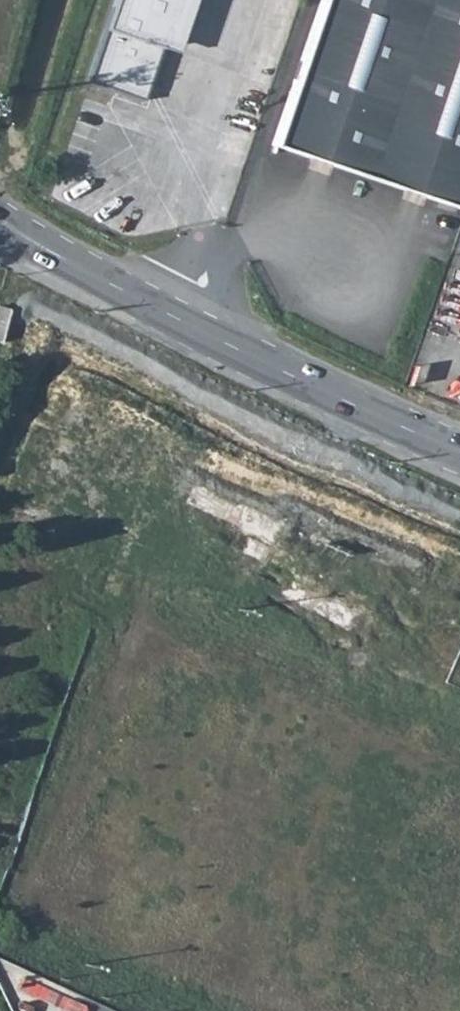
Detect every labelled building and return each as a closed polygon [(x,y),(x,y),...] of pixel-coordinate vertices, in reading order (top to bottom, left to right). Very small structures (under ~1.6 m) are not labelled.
[(176,0),(114,0),(88,82),(145,100),(176,0)] [(271,145),(459,209),(459,0),(320,0),(271,145)] [(72,328),(16,305),(0,344),(0,357),(51,378),(72,328)] [(276,599),(355,634),(363,614),(376,620),(401,563),(247,495),(233,528),(250,536),(242,553),(288,573),(276,599)]
